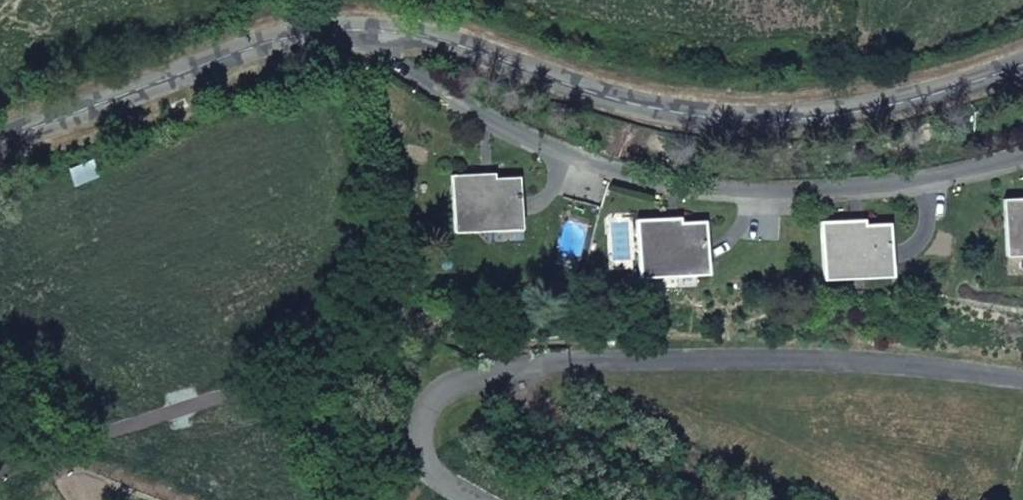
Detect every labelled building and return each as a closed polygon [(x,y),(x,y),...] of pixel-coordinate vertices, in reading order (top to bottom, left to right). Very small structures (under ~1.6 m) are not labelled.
[(447,173),(449,231),(519,228),(517,175),(492,176),(491,171),(447,173)] [(1002,256),(1022,255),(1022,197),(999,198),(1002,256)] [(677,217),(633,219),(635,276),(704,273),(702,221),(677,222),(677,217)] [(861,219),(817,221),(820,279),(889,276),(886,223),(861,225),(861,219)]
